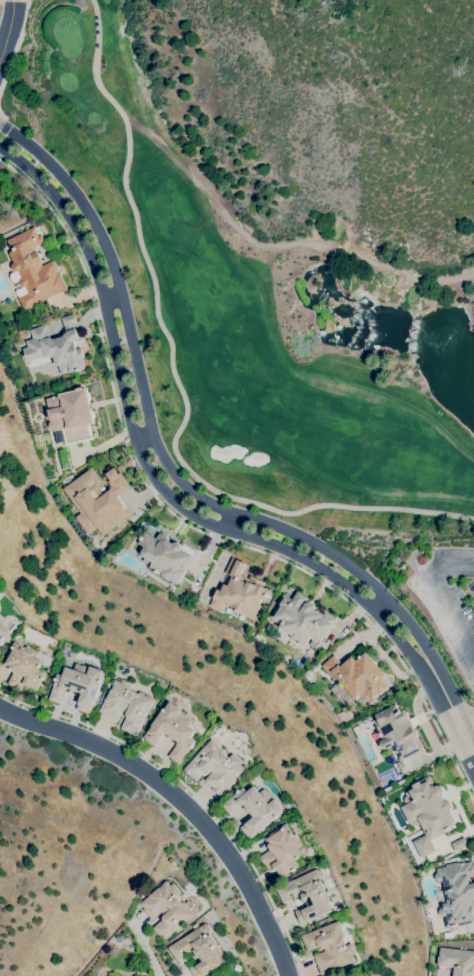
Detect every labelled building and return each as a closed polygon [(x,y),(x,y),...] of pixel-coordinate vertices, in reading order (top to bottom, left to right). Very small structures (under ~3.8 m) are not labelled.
[(13,264),(14,263),(9,252),(13,251),(8,240),(34,227),(39,236),(42,235),(45,242),(33,248),(36,253),(38,252),(42,261),(40,262),(42,266),(54,261),(57,268),(56,269),(58,274),(60,273),(68,289),(24,310),(18,298),(28,293),(25,287),(24,287),(20,285),(18,283),(20,279),(21,278),(18,271),(17,272),(13,271),(11,267),(13,264)] [(45,356),(27,362),(23,348),(28,347),(26,341),(32,339),(29,330),(46,324),(51,340),(64,336),(64,334),(66,333),(61,318),(74,314),(77,323),(73,324),(78,340),(74,341),(77,350),(82,348),(85,358),(83,359),(86,367),(71,372),(70,371),(61,374),(58,366),(57,366),(53,357),(49,358),(45,356)] [(53,430),(49,428),(49,424),(51,421),(48,410),(49,410),(46,399),(60,396),(60,394),(77,390),(77,389),(83,387),(83,389),(87,388),(95,424),(88,426),(91,439),(66,444),(66,441),(61,443),(58,430),(53,431),(53,430)] [(63,487),(91,467),(99,477),(112,467),(117,473),(119,472),(130,484),(120,494),(134,513),(101,537),(97,529),(90,534),(74,518),(81,512),(63,487)] [(159,534),(163,533),(168,536),(168,540),(173,543),(177,542),(180,544),(183,539),(199,550),(177,585),(169,580),(168,580),(164,577),(164,576),(150,567),(153,563),(142,556),(141,553),(144,547),(138,543),(145,532),(156,538),(159,534)] [(254,620),(250,618),(251,616),(244,613),(243,615),(230,609),(232,606),(226,604),(223,611),(209,605),(212,599),(213,599),(217,590),(221,591),(224,584),(228,586),(232,577),(225,573),(232,557),(246,564),(240,575),(249,579),(250,576),(265,583),(264,587),(271,590),(266,601),(261,599),(259,605),(261,606),(254,620)] [(291,635),(279,627),(281,625),(270,618),(279,604),(278,603),(284,594),(293,599),(298,591),(308,598),(307,601),(315,607),(314,609),(322,614),(324,611),(336,619),(333,624),(334,625),(322,642),(312,635),(305,645),(297,639),(295,641),(291,638),(291,635)] [(11,631),(0,644),(0,622),(11,631)] [(20,690),(7,684),(14,672),(9,669),(9,668),(3,664),(14,642),(25,648),(26,646),(28,647),(26,651),(29,652),(30,649),(35,651),(32,656),(41,661),(40,664),(38,669),(45,673),(36,690),(29,686),(29,687),(24,684),(20,690)] [(372,699),(368,694),(366,696),(363,692),(355,699),(331,671),(328,673),(322,666),(334,655),(342,665),(352,656),(356,661),(366,652),(386,675),(384,676),(391,685),(379,695),(378,694),(372,699)] [(90,714),(76,709),(78,703),(79,703),(82,693),(78,692),(70,690),(71,689),(66,688),(66,690),(65,690),(61,704),(49,700),(57,674),(63,675),(66,667),(74,670),(77,664),(83,666),(83,665),(87,666),(84,673),(87,674),(90,666),(104,671),(100,681),(102,681),(95,700),(94,700),(92,707),(90,714)] [(126,713),(122,712),(118,721),(106,715),(106,714),(100,711),(105,701),(111,689),(112,690),(115,685),(113,685),(115,680),(121,683),(123,679),(133,685),(131,689),(146,697),(147,696),(154,699),(136,735),(122,728),(127,717),(126,713)] [(178,764),(168,756),(178,742),(175,740),(168,736),(169,735),(165,732),(155,746),(143,737),(148,732),(153,726),(151,725),(162,710),(164,711),(171,702),(182,710),(181,711),(186,715),(192,720),(189,725),(196,730),(190,738),(195,741),(178,764)] [(400,761),(396,754),(393,746),(386,750),(382,748),(380,744),(381,742),(384,740),(381,736),(380,736),(379,734),(380,733),(377,727),(380,725),(375,715),(396,705),(397,708),(398,708),(400,712),(403,711),(408,719),(409,719),(414,728),(412,729),(416,737),(417,737),(423,748),(422,748),(423,750),(400,761)] [(205,771),(197,780),(191,775),(190,776),(184,769),(213,739),(219,745),(218,746),(221,749),(222,748),(223,749),(222,751),(229,758),(234,753),(242,761),(240,764),(244,769),(240,773),(239,772),(235,776),(237,777),(219,795),(213,789),(214,789),(205,780),(211,774),(209,771),(205,771)] [(422,858),(413,842),(426,835),(423,828),(422,828),(421,825),(418,827),(414,825),(413,822),(409,824),(401,807),(406,804),(404,799),(405,797),(410,794),(408,791),(413,788),(412,786),(420,782),(419,781),(429,776),(434,787),(437,786),(442,787),(444,791),(443,795),(446,801),(450,802),(452,807),(451,811),(456,821),(454,822),(455,824),(454,825),(456,827),(433,839),(431,840),(436,851),(422,858)] [(251,839),(241,828),(254,817),(251,814),(246,808),(247,807),(243,804),(242,805),(241,805),(230,815),(222,806),(237,792),(237,793),(243,787),(247,792),(253,787),(259,794),(264,789),(269,795),(270,794),(274,799),(275,799),(284,810),(251,839)] [(280,879),(273,867),(269,869),(265,864),(260,857),(271,850),(264,838),(288,823),(292,831),(291,831),(293,834),(291,835),(293,838),(295,837),(299,844),(297,846),(303,855),(295,860),(299,867),(280,879)] [(455,851),(451,844),(464,837),(468,845),(455,851)] [(473,865),(473,866),(473,876),(468,877),(470,884),(473,883),(473,909),(472,909),(473,918),(473,923),(446,928),(444,916),(442,917),(438,915),(438,911),(440,909),(443,908),(443,904),(447,903),(444,891),(445,891),(443,881),(439,882),(435,880),(434,876),(437,872),(436,869),(446,867),(445,865),(459,862),(459,864),(472,861),(473,865)] [(301,926),(295,912),(309,905),(307,901),(304,903),(301,896),(295,898),(292,893),(289,894),(292,900),(284,903),(276,888),(318,868),(329,890),(326,891),(331,902),(328,903),(332,910),(319,916),(319,917),(308,923),(301,926)] [(163,916),(164,914),(162,912),(152,920),(143,910),(145,908),(140,903),(158,888),(159,889),(163,886),(162,885),(166,881),(171,886),(173,884),(181,893),(178,895),(184,902),(186,905),(185,906),(188,909),(189,908),(194,914),(164,940),(153,928),(163,920),(163,916)] [(321,974),(314,956),(326,951),(324,947),(322,948),(319,947),(307,952),(301,935),(338,921),(348,945),(352,943),(356,954),(352,956),(354,962),(321,974)] [(225,962),(203,975),(194,975),(189,968),(200,961),(198,957),(197,957),(193,950),(187,954),(184,949),(181,952),(184,956),(177,961),(168,947),(195,930),(192,926),(197,923),(199,927),(205,924),(208,924),(211,930),(210,933),(223,954),(221,955),(225,962)] [(441,947),(473,951),(473,975),(453,975),(454,967),(449,967),(449,969),(444,968),(444,967),(438,966),(438,965),(436,964),(437,956),(439,957),(441,947)]
